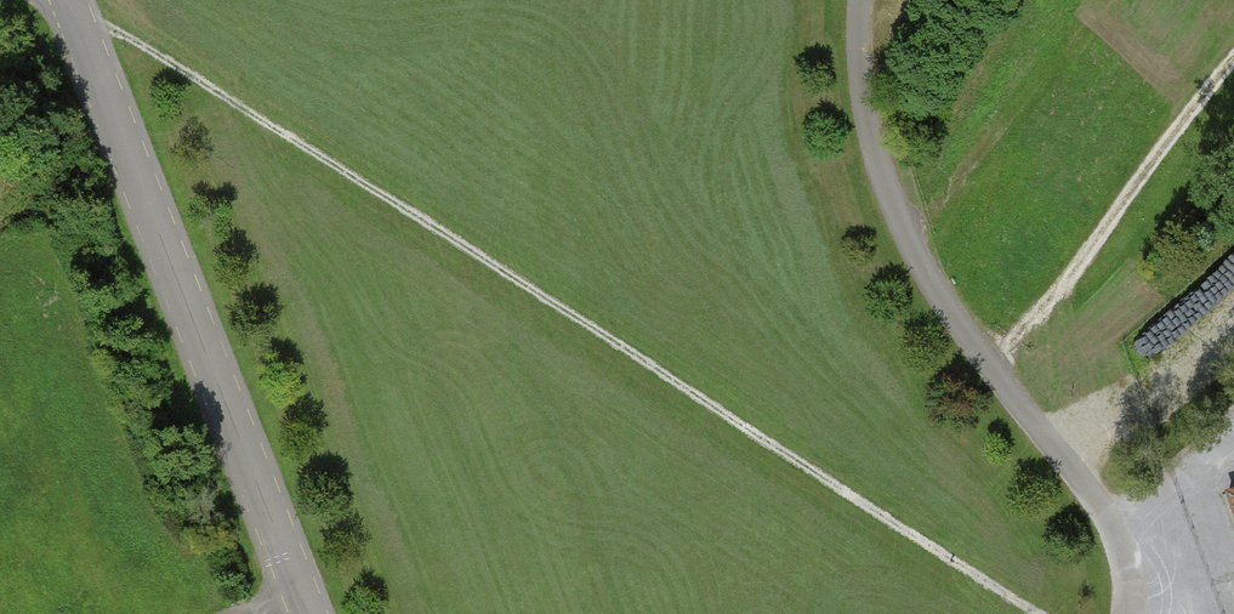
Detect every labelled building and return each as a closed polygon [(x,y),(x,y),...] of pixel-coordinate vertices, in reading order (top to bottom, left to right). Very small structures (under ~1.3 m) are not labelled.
[(1226,488),(1233,513),(1233,485),(1226,488)]
